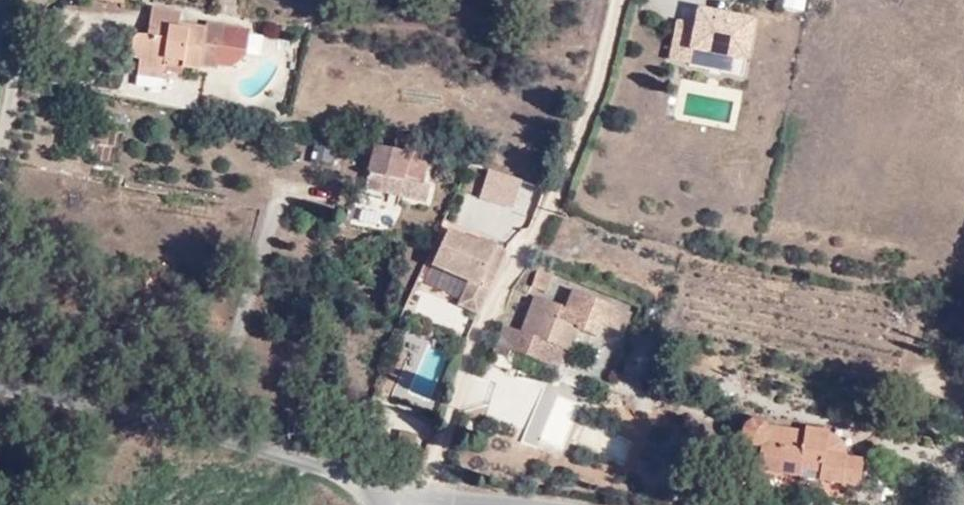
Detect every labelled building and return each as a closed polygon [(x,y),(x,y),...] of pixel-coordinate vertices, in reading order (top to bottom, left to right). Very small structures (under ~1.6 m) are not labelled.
[(211,15),(230,18),(234,0),(214,0),(211,15)] [(804,0),(783,0),(781,9),(803,12),(804,0)] [(176,15),(145,10),(141,30),(149,31),(149,39),(129,36),(126,59),(135,61),(133,78),(141,80),(142,75),(149,76),(148,81),(159,83),(162,62),(179,65),(177,70),(195,74),(200,71),(213,74),(214,70),(225,71),(240,61),(244,32),(203,26),(203,31),(175,27),(176,15)] [(691,52),(745,62),(752,19),(698,10),(696,26),(678,23),(671,62),(689,65),(691,52)] [(396,146),(379,143),(369,188),(429,203),(433,190),(427,188),(429,163),(423,162),(425,148),(411,146),(415,130),(399,127),(396,146)] [(329,165),(334,148),(315,143),(310,159),(329,165)] [(486,168),(477,197),(512,208),(521,179),(486,168)] [(472,280),(463,304),(484,312),(506,248),(480,239),(479,243),(448,232),(434,267),(472,280)] [(541,264),(531,287),(542,292),(553,270),(541,264)] [(568,356),(578,331),(596,340),(603,327),(620,335),(630,315),(574,288),(563,310),(537,296),(520,331),(502,325),(491,351),(508,357),(511,349),(558,368),(563,354),(568,356)] [(792,435),(769,429),(768,428),(764,424),(759,423),(754,424),(749,428),(750,442),(756,446),(763,447),(760,473),(799,478),(801,471),(821,473),(822,482),(859,486),(862,462),(847,458),(847,450),(843,443),(838,437),(832,433),(804,432),(804,436),(792,435)]
